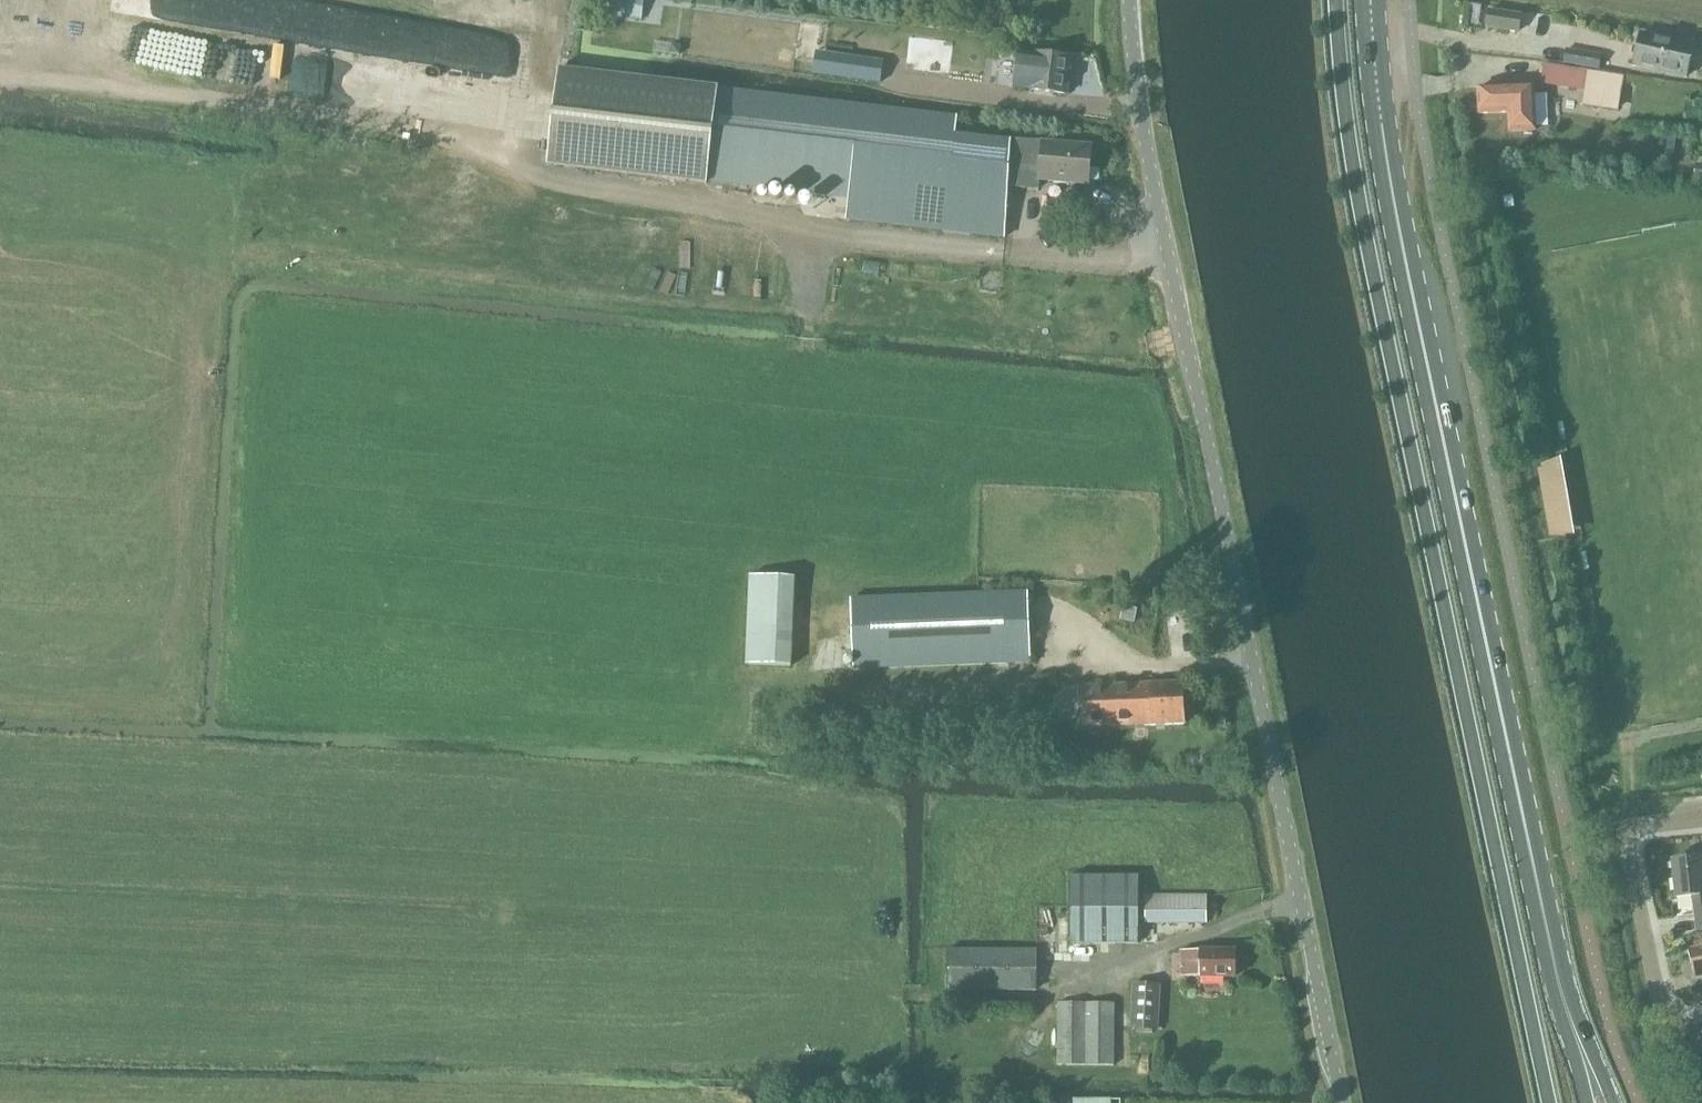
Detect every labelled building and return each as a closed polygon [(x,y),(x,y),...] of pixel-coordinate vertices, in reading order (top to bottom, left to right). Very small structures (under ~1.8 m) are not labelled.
[(611,18),(642,22),(645,0),(613,0),(611,18)] [(1519,10),(1488,6),(1486,24),(1516,28),(1519,10)] [(1693,45),(1640,33),(1632,67),(1685,79),(1693,45)] [(906,71),(908,71),(950,76),(951,71),(955,41),(910,36),(906,71)] [(1601,55),(1566,49),(1564,64),(1598,70),(1601,55)] [(1034,53),(1019,51),(1014,87),(1068,95),(1073,59),(1034,53)] [(955,59),(952,76),(980,81),(982,63),(955,59)] [(1610,110),(1616,76),(1546,64),(1542,83),(1584,90),(1581,105),(1610,110)] [(956,119),(719,90),(562,70),(552,162),(851,198),(849,220),(1004,239),(1007,188),(1039,189),(1039,181),(1089,185),(1091,146),(1012,141),(1012,142),(955,138),(956,119)] [(1531,88),(1508,88),(1479,89),(1480,115),(1507,114),(1508,133),(1533,132),(1531,88)] [(1505,209),(1514,208),(1515,207),(1513,196),(1503,197),(1503,198),(1504,209),(1505,209)] [(751,576),(747,664),(793,667),(796,578),(751,576)] [(854,670),(1031,663),(1028,594),(851,600),(854,670)] [(1080,687),(1080,699),(1081,729),(1186,725),(1184,683),(1080,687)] [(1700,860),(1671,863),(1676,900),(1692,898),(1696,932),(1701,931),(1701,874),(1700,860)] [(1072,945),(1139,944),(1139,876),(1073,876),(1072,945)] [(1208,923),(1207,897),(1207,896),(1147,896),(1147,923),(1208,923)] [(1695,946),(1696,952),(1689,953),(1694,980),(1701,978),(1701,945),(1695,946)] [(1037,990),(1037,950),(948,950),(948,990),(1037,990)] [(1236,977),(1236,950),(1182,951),(1182,977),(1200,977),(1236,977)] [(1132,1029),(1159,1032),(1162,985),(1134,984),(1132,1029)] [(1115,1066),(1115,1004),(1059,1003),(1059,1066),(1115,1066)]
